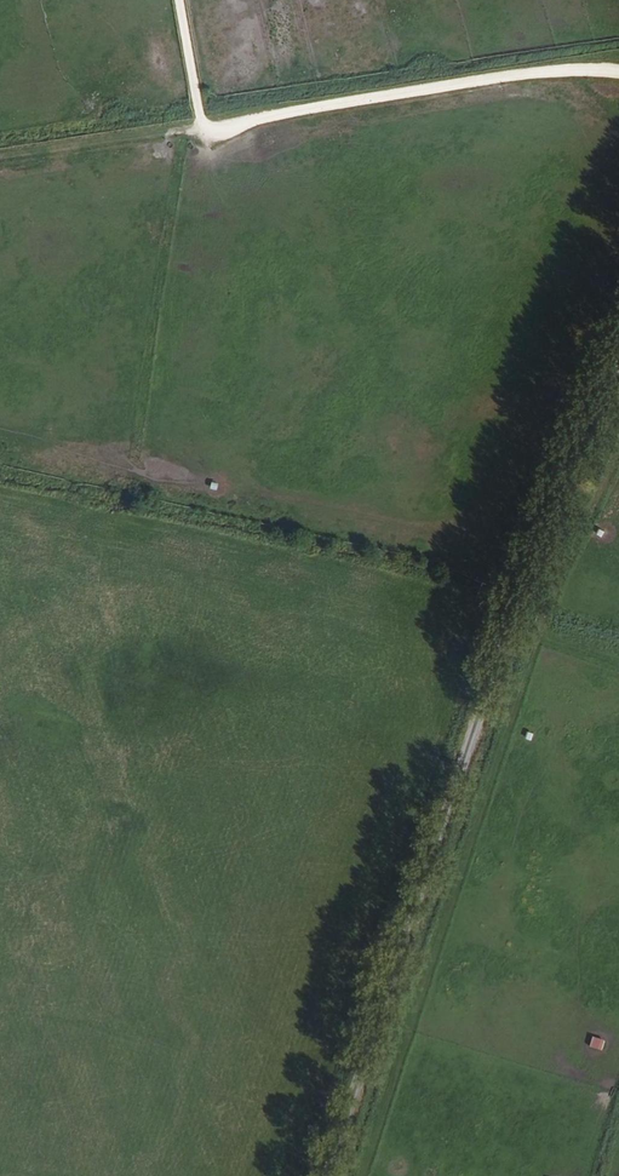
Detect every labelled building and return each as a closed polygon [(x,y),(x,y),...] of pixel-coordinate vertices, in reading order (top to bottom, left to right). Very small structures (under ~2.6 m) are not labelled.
[(592,1036),(590,1048),(602,1050),(604,1039),(592,1036)]
